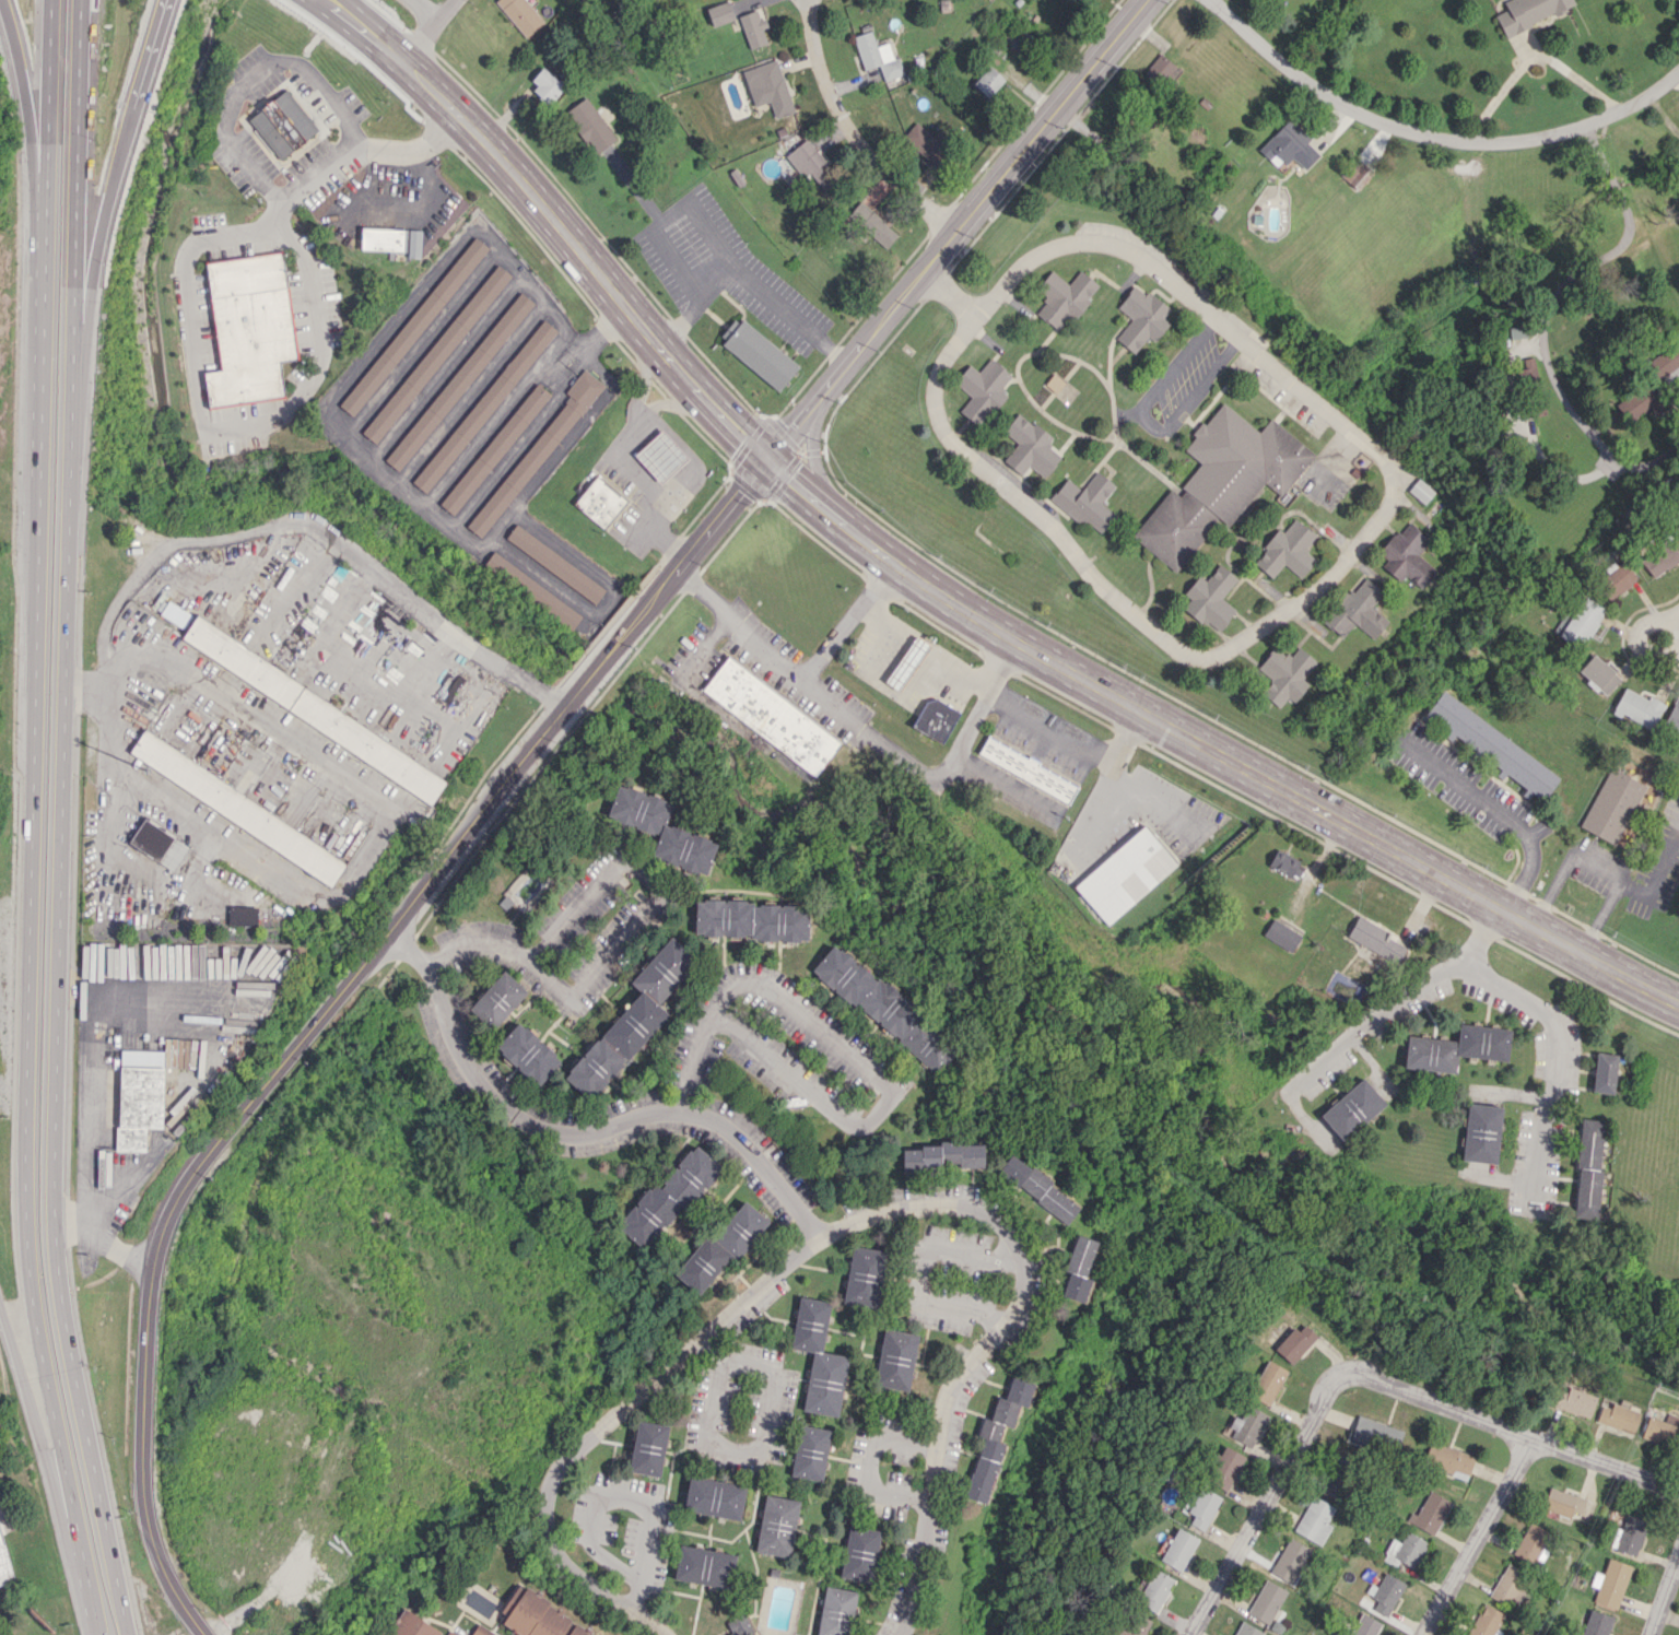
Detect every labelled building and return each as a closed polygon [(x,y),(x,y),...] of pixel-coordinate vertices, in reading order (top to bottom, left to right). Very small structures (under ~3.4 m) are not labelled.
[(526,0),(496,0),(495,1),(525,38),(544,22),(526,0)] [(1574,5),(1572,0),(1506,0),(1503,1),(1507,10),(1495,15),(1504,36),(1574,5)] [(712,26),(733,20),(728,1),(706,8),(712,26)] [(765,27),(758,9),(738,16),(749,49),(767,43),(762,28),(765,27)] [(1005,38),(1023,53),(1035,39),(1016,24),(1005,38)] [(879,65),(883,81),(903,75),(898,56),(893,58),(889,42),(875,46),(871,31),(853,36),(863,70),(879,65)] [(1183,87),(1171,77),(1178,68),(1160,52),(1144,71),(1175,97),(1183,87)] [(774,117),(794,111),(778,59),(742,70),(753,106),(769,101),(774,117)] [(972,84),(987,98),(1005,80),(989,65),(972,84)] [(531,80),(537,85),(532,91),(548,105),(567,84),(561,79),(558,81),(542,67),(531,80)] [(279,160),(318,131),(286,89),(247,118),(279,160)] [(616,140),(587,97),(566,110),(595,154),(616,140)] [(1319,155),(1306,143),(1311,138),(1289,118),(1258,150),(1278,169),(1290,156),(1305,170),(1319,155)] [(902,138),(931,162),(949,141),(938,132),(934,137),(915,122),(902,138)] [(785,155),(806,180),(811,176),(821,188),(836,176),(806,138),(785,155)] [(1368,168),(1356,158),(1341,177),(1353,186),(1368,168)] [(898,234),(860,201),(846,217),(884,250),(898,234)] [(360,250),(404,251),(405,229),(361,228),(360,250)] [(420,258),(421,230),(409,230),(408,257),(420,258)] [(487,247),(473,236),(340,406),(354,417),(487,247)] [(207,261),(219,370),(204,372),(208,406),(284,398),(280,361),(296,359),(284,252),(207,261)] [(362,434),(376,444),(510,275),(496,264),(362,434)] [(1080,270),(1069,284),(1051,270),(1037,288),(1048,297),(1035,313),(1060,332),(1098,284),(1080,270)] [(1155,342),(1170,324),(1163,318),(1169,310),(1137,283),(1117,307),(1131,319),(1115,338),(1134,353),(1148,336),(1155,342)] [(387,462),(401,473),(531,301),(517,290),(387,462)] [(779,390),(798,366),(736,316),(717,340),(779,390)] [(427,494),(555,329),(541,318),(413,483),(427,494)] [(1523,327),(1508,327),(1509,337),(1524,336),(1523,327)] [(1678,366),(1678,356),(1673,345),(1645,361),(1655,379),(1678,366)] [(979,372),(969,364),(954,383),(971,396),(959,411),(979,427),(1006,392),(1001,388),(1011,374),(989,358),(979,372)] [(467,527),(482,539),(602,383),(587,371),(467,527)] [(441,506),(455,516),(548,392),(534,381),(441,506)] [(1616,404),(1629,422),(1649,407),(1655,415),(1666,406),(1648,381),(1616,404)] [(1176,572),(1217,518),(1228,527),(1262,482),(1281,497),(1315,453),(1269,419),(1259,431),(1220,402),(1183,450),(1201,463),(1177,494),(1169,488),(1131,538),(1176,572)] [(1061,456),(1047,445),(1052,439),(1019,411),(1002,431),(1017,443),(1003,460),(1021,475),(1029,466),(1043,478),(1061,456)] [(688,457),(661,429),(634,456),(661,484),(688,457)] [(1101,503),(1115,485),(1096,471),(1082,490),(1066,478),(1049,500),(1079,523),(1082,519),(1101,534),(1116,515),(1101,503)] [(627,499),(596,475),(573,505),(604,528),(627,499)] [(1435,491),(1418,478),(1408,490),(1424,504),(1435,491)] [(1272,578),(1283,564),(1300,578),(1316,560),(1305,551),(1317,536),(1294,517),(1282,533),(1278,530),(1252,562),(1272,578)] [(1438,571),(1418,554),(1430,540),(1409,522),(1400,533),(1396,530),(1378,552),(1387,559),(1382,566),(1400,581),(1405,575),(1422,590),(1438,571)] [(505,539),(595,603),(605,589),(515,525),(505,539)] [(1678,559),(1678,554),(1667,539),(1639,561),(1654,579),(1678,559)] [(581,615),(493,551),(483,566),(571,630),(581,615)] [(1604,570),(1607,575),(1596,582),(1608,600),(1637,580),(1622,558),(1604,570)] [(1235,609),(1221,598),(1237,578),(1219,563),(1205,580),(1199,575),(1183,594),(1190,599),(1183,608),(1215,634),(1235,609)] [(1384,592),(1364,575),(1324,622),(1340,636),(1354,619),(1375,637),(1389,621),(1372,606),(1384,592)] [(1555,633),(1579,649),(1605,610),(1581,594),(1555,633)] [(184,628),(192,615),(167,599),(158,612),(184,628)] [(435,798),(449,774),(192,621),(178,645),(435,798)] [(930,645),(916,635),(885,681),(899,690),(930,645)] [(1317,661),(1298,646),(1289,658),(1275,646),(1258,667),(1273,679),(1262,693),(1279,708),(1288,697),(1294,703),(1309,684),(1303,679),(1317,661)] [(1605,694),(1620,678),(1593,654),(1578,670),(1605,694)] [(816,775),(842,740),(726,657),(700,692),(816,775)] [(1663,703),(1649,697),(1648,699),(1623,688),(1613,712),(1652,729),(1663,703)] [(1560,776),(1441,691),(1424,716),(1503,772),(1502,774),(1531,794),(1531,793),(1542,800),(1560,776)] [(911,727),(942,744),(959,713),(928,696),(911,727)] [(1675,696),(1664,726),(1678,732),(1678,698),(1675,696)] [(143,731),(128,755),(332,884),(347,861),(143,731)] [(977,754),(1069,803),(1078,785),(987,736),(977,754)] [(1616,845),(1645,784),(1609,767),(1580,827),(1616,845)] [(665,826),(672,801),(616,785),(607,818),(635,826),(634,828),(658,834),(652,856),(707,871),(716,840),(665,826)] [(173,871),(188,846),(143,818),(128,843),(173,871)] [(1073,886),(1106,925),(1179,863),(1146,824),(1073,886)] [(1297,880),(1305,864),(1276,849),(1268,865),(1297,880)] [(695,937),(807,939),(807,904),(695,902),(695,937)] [(228,925),(257,926),(257,907),(228,906),(228,925)] [(1346,940),(1399,962),(1406,946),(1385,938),(1388,929),(1356,916),(1346,940)] [(1292,951),(1301,934),(1271,919),(1262,937),(1292,951)] [(630,982),(639,991),(564,1077),(592,1101),(668,1013),(658,1004),(697,959),(670,936),(630,982)] [(853,1006),(853,1007),(938,1072),(960,1043),(831,945),(810,973),(853,1006)] [(469,1007),(493,1029),(527,992),(503,970),(469,1007)] [(537,1087),(561,1060),(518,1021),(494,1047),(537,1087)] [(1403,1068),(1455,1073),(1457,1056),(1507,1061),(1510,1029),(1459,1024),(1457,1040),(1407,1035),(1403,1068)] [(164,1051),(120,1050),(118,1151),(145,1151),(145,1128),(162,1128),(164,1051)] [(1592,1091),(1613,1094),(1617,1054),(1596,1052),(1592,1091)] [(1386,1106),(1365,1078),(1319,1113),(1341,1141),(1386,1106)] [(1501,1106),(1466,1104),(1462,1160),(1497,1163),(1501,1106)] [(1573,1217),(1596,1219),(1604,1120),(1581,1118),(1573,1217)] [(984,1167),(984,1143),(921,1144),(921,1149),(902,1149),(902,1168),(984,1167)] [(721,1167),(693,1144),(658,1188),(652,1182),(616,1227),(644,1249),(679,1206),(685,1211),(721,1167)] [(1080,1205),(1011,1153),(998,1172),(1066,1224),(1080,1205)] [(715,1237),(707,1231),(673,1275),(699,1295),(732,1253),(738,1259),(769,1220),(743,1200),(715,1237)] [(1064,1271),(1068,1272),(1061,1296),(1085,1303),(1092,1279),(1086,1277),(1097,1241),(1075,1234),(1064,1271)] [(843,1303),(878,1307),(885,1250),(850,1246),(843,1303)] [(848,1356),(822,1352),(829,1301),(798,1296),(790,1348),(812,1351),(803,1411),(838,1416),(848,1356)] [(1276,1352),(1293,1365),(1316,1334),(1299,1321),(1276,1352)] [(917,1333),(882,1328),(874,1386),(909,1391),(917,1333)] [(1268,1406),(1288,1371),(1268,1359),(1248,1394),(1268,1406)] [(1013,1427),(1020,1405),(1026,1407),(1034,1384),(1011,1376),(1004,1398),(997,1396),(989,1419),(1013,1427)] [(1588,1418),(1595,1396),(1567,1387),(1565,1393),(1557,1390),(1551,1406),(1588,1418)] [(1595,1424),(1633,1433),(1638,1410),(1610,1403),(1610,1407),(1600,1404),(1595,1424)] [(1250,1448),(1269,1415),(1249,1404),(1241,1419),(1235,1416),(1224,1433),(1250,1448)] [(1350,1439),(1395,1454),(1403,1430),(1358,1415),(1350,1439)] [(1675,1425),(1647,1416),(1639,1439),(1667,1448),(1675,1425)] [(985,1503),(1005,1445),(997,1442),(1003,1424),(986,1419),(961,1495),(985,1503)] [(668,1425),(636,1420),(628,1472),(660,1477),(668,1425)] [(830,1429),(798,1425),(791,1477),(823,1481),(830,1429)] [(1466,1480),(1474,1456),(1431,1441),(1422,1464),(1466,1480)] [(1227,1490),(1244,1455),(1222,1445),(1205,1480),(1227,1490)] [(1337,1470),(1321,1468),(1318,1492),(1333,1494),(1337,1470)] [(746,1486),(689,1475),(683,1509),(739,1520),(746,1486)] [(1203,1531),(1221,1498),(1200,1486),(1186,1512),(1193,1516),(1189,1523),(1203,1531)] [(1581,1514),(1585,1498),(1549,1487),(1542,1508),(1570,1517),(1572,1511),(1581,1514)] [(1410,1512),(1405,1522),(1434,1535),(1450,1500),(1428,1490),(1417,1515),(1410,1512)] [(800,1501),(765,1494),(755,1551),(789,1557),(800,1501)] [(1294,1532),(1322,1545),(1331,1524),(1327,1523),(1335,1506),(1311,1495),(1294,1532)] [(1647,1520),(1625,1513),(1621,1528),(1616,1526),(1610,1547),(1636,1556),(1647,1520)] [(1513,1554),(1536,1566),(1553,1534),(1530,1522),(1513,1554)] [(14,1582),(0,1526),(0,1585),(14,1582)] [(879,1530),(847,1526),(842,1578),(873,1582),(879,1530)] [(1183,1571),(1197,1536),(1175,1528),(1161,1562),(1183,1571)] [(1400,1542),(1391,1538),(1384,1554),(1415,1568),(1427,1541),(1405,1531),(1400,1542)] [(1271,1574),(1294,1584),(1310,1548),(1287,1537),(1271,1574)] [(674,1579),(730,1589),(736,1554),(680,1545),(674,1579)] [(1631,1565),(1608,1558),(1603,1574),(1595,1571),(1590,1585),(1597,1587),(1593,1601),(1617,1609),(1631,1565)] [(1531,1575),(1505,1563),(1490,1597),(1516,1609),(1531,1575)] [(1173,1577),(1151,1569),(1137,1604),(1159,1613),(1173,1577)] [(1372,1609),(1387,1617),(1404,1582),(1388,1575),(1372,1609)] [(1270,1625),(1286,1589),(1264,1579),(1248,1614),(1270,1625)] [(519,1586),(496,1621),(517,1634),(593,1634),(519,1586)] [(825,1586),(816,1634),(848,1634),(856,1591),(825,1586)] [(1502,1632),(1497,1629),(1505,1614),(1484,1603),(1467,1634),(1500,1634),(1502,1632)] [(440,1631),(403,1608),(387,1634),(382,1632),(380,1634),(437,1634),(440,1631)] [(1612,1615),(1588,1609),(1582,1634),(1607,1634),(1612,1615)] [(733,1634),(749,1634),(754,1633),(746,1612),(727,1620),(733,1634)] [(1361,1612),(1349,1634),(1375,1634),(1381,1623),(1361,1612)] [(1264,1631),(1240,1620),(1233,1634),(1262,1634),(1264,1631)] [(470,1634),(494,1634),(477,1624),(470,1634)]
